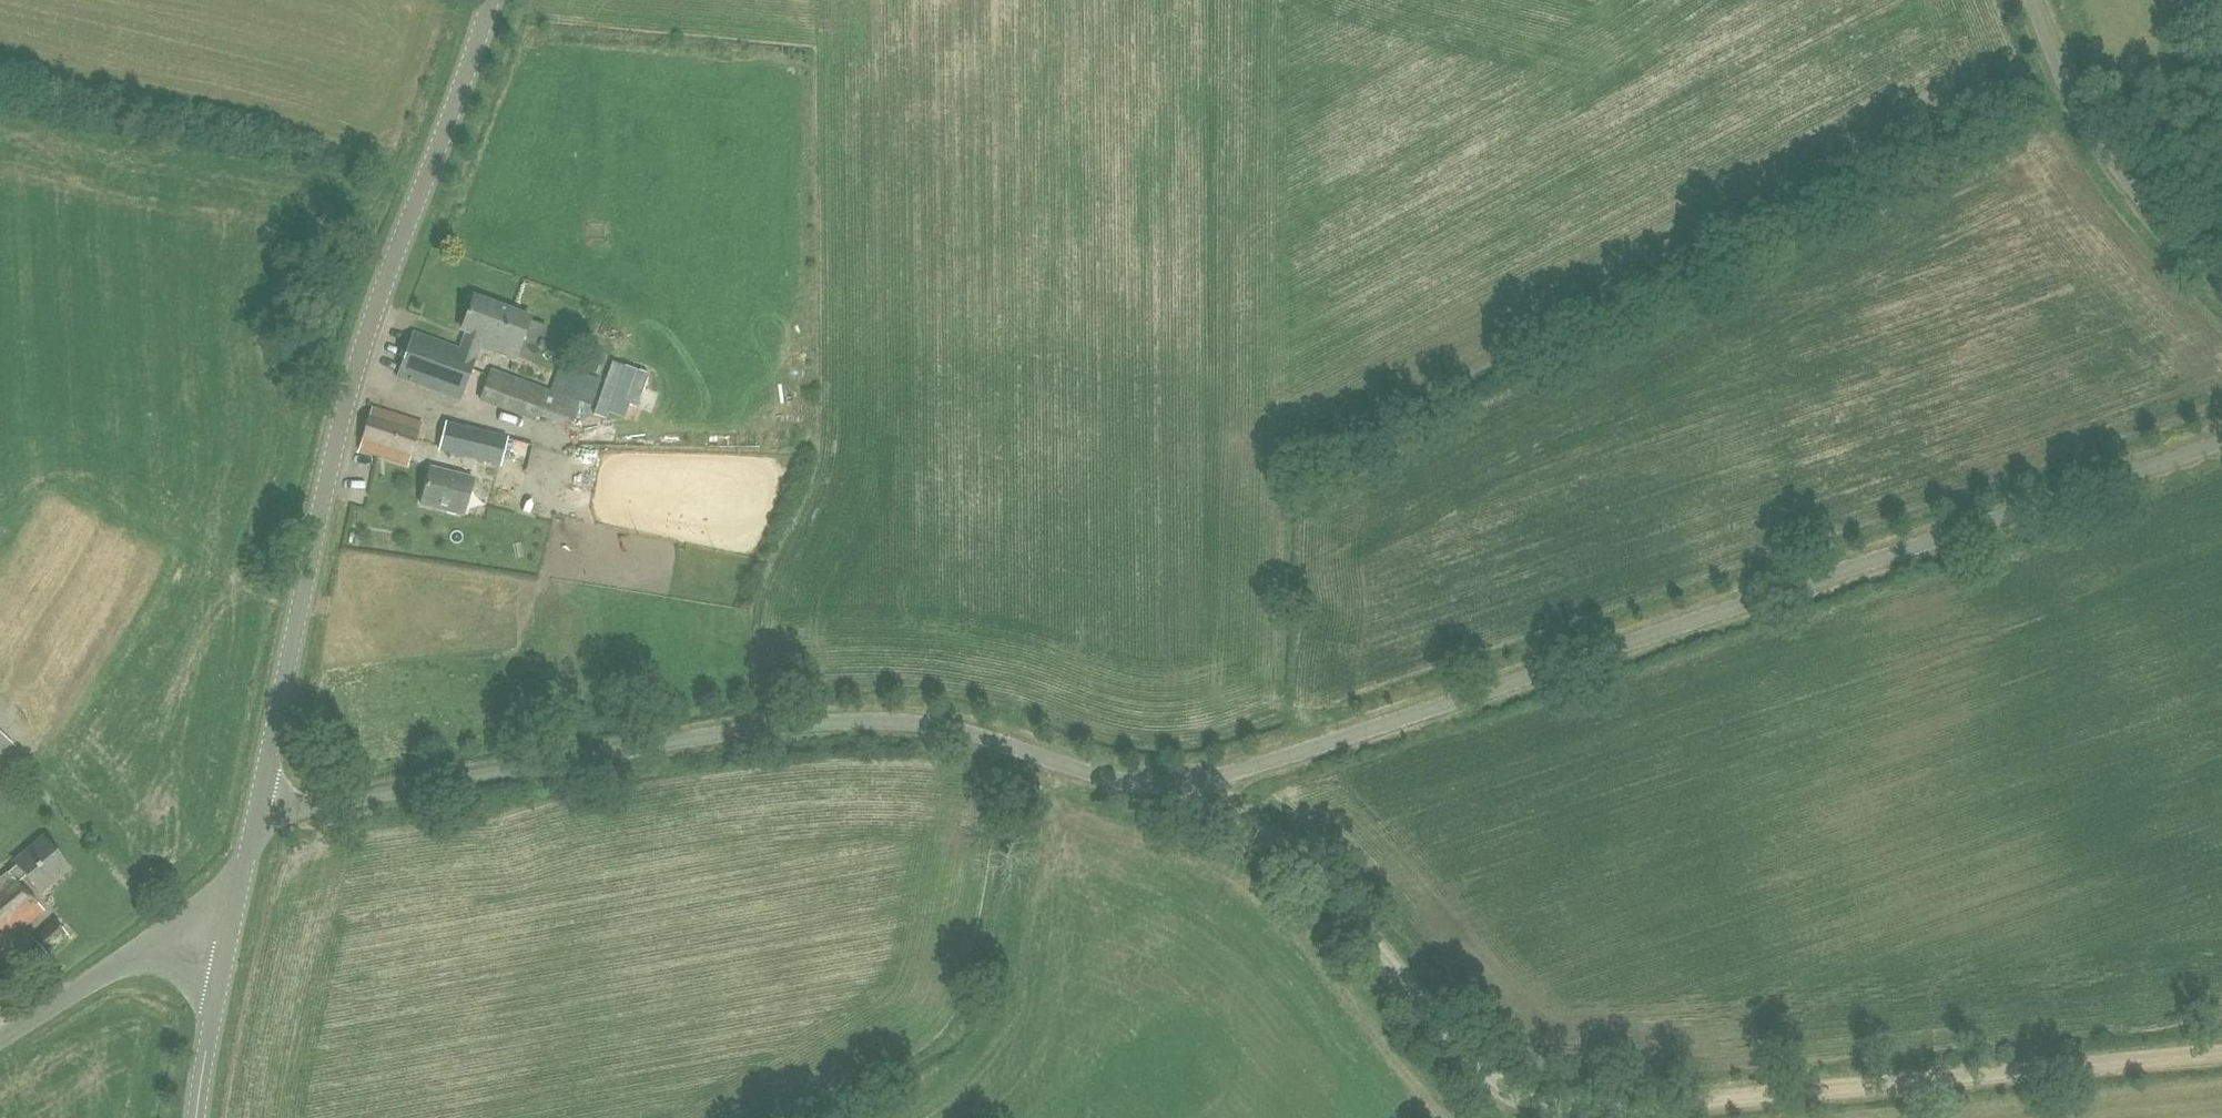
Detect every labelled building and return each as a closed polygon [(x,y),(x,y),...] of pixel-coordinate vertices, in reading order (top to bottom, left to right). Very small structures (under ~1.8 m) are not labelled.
[(515,359),(530,318),(474,297),(462,329),(472,333),(465,351),(413,332),(397,377),(459,400),(479,345),(515,359)] [(570,426),(579,401),(492,369),(480,399),(535,419),(537,414),(570,426)] [(407,466),(421,423),(372,407),(358,450),(407,466)] [(501,466),(508,437),(445,421),(438,450),(501,466)] [(463,514),(473,478),(430,467),(421,504),(463,514)] [(12,743),(0,732),(0,757),(12,743)] [(68,867),(43,838),(15,862),(16,864),(0,879),(0,948),(44,909),(19,881),(26,875),(40,891),(68,867)] [(47,955),(68,935),(54,919),(32,939),(47,955)]
